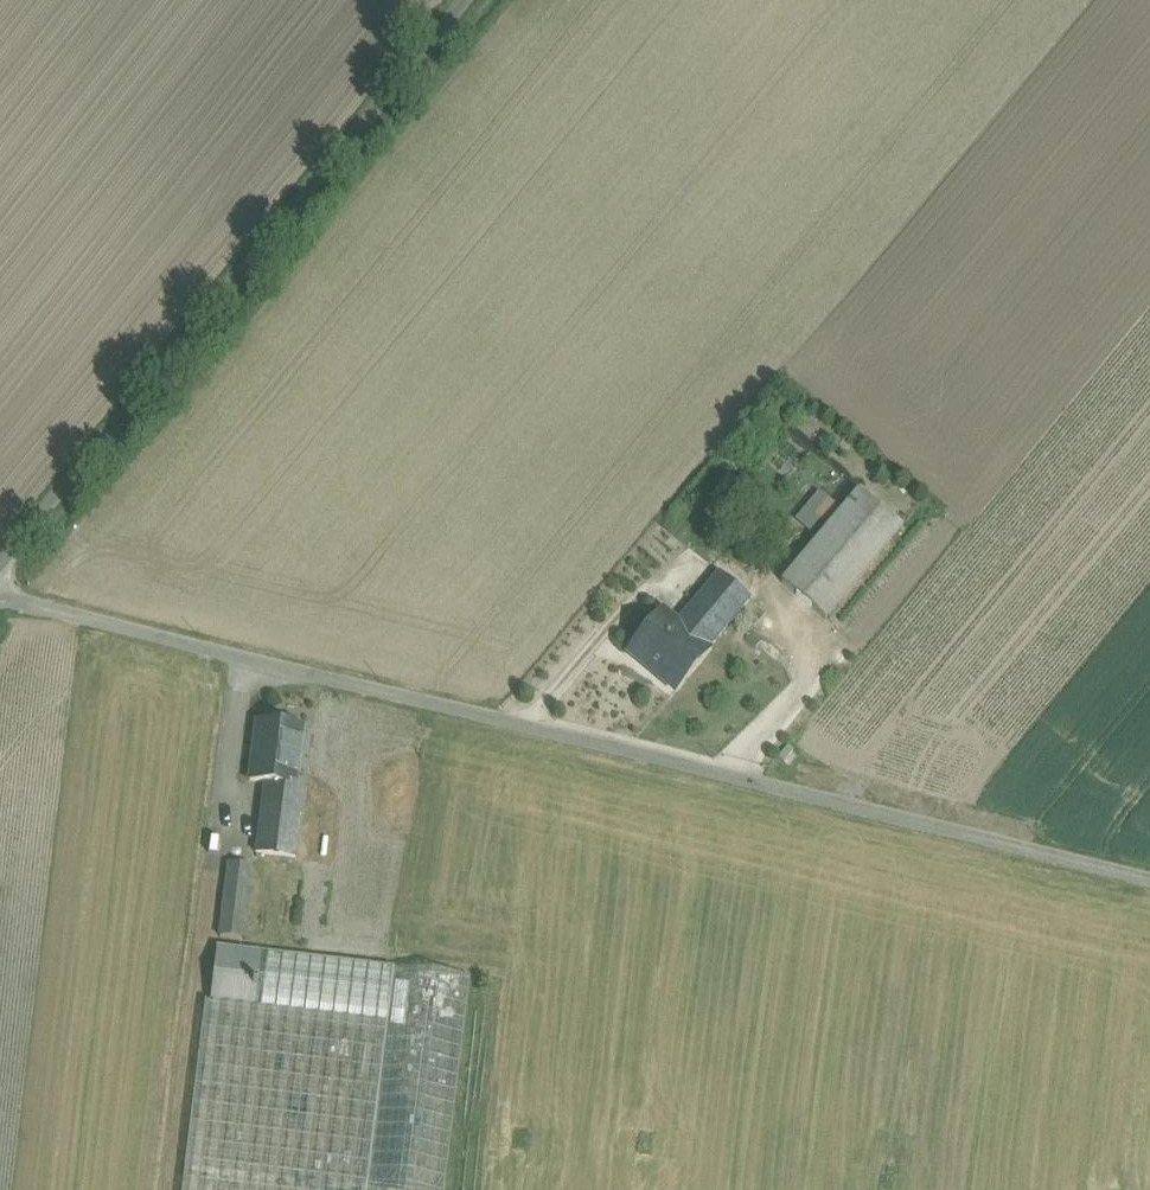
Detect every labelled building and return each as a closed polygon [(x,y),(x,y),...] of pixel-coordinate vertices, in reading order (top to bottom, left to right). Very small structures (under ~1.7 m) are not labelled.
[(859,493),(783,584),(826,620),(902,529),(859,493)] [(720,575),(678,625),(708,650),(750,599),(720,575)] [(678,625),(662,612),(628,653),(676,693),(710,652),(708,650),(678,625)] [(303,729),(258,724),(250,783),(265,784),(258,837),(298,842),(305,787),(293,786),(300,730),(302,731),(303,729)] [(298,842),(258,837),(256,855),(296,860),(298,842)] [(250,868),(230,866),(220,939),(241,941),(250,868)] [(268,954),(217,948),(210,1004),(261,1010),(268,954)] [(268,954),(261,1010),(210,1004),(205,1003),(182,1189),(367,1189),(394,969),(268,954)] [(394,969),(367,1189),(445,1189),(471,978),(394,969)]
